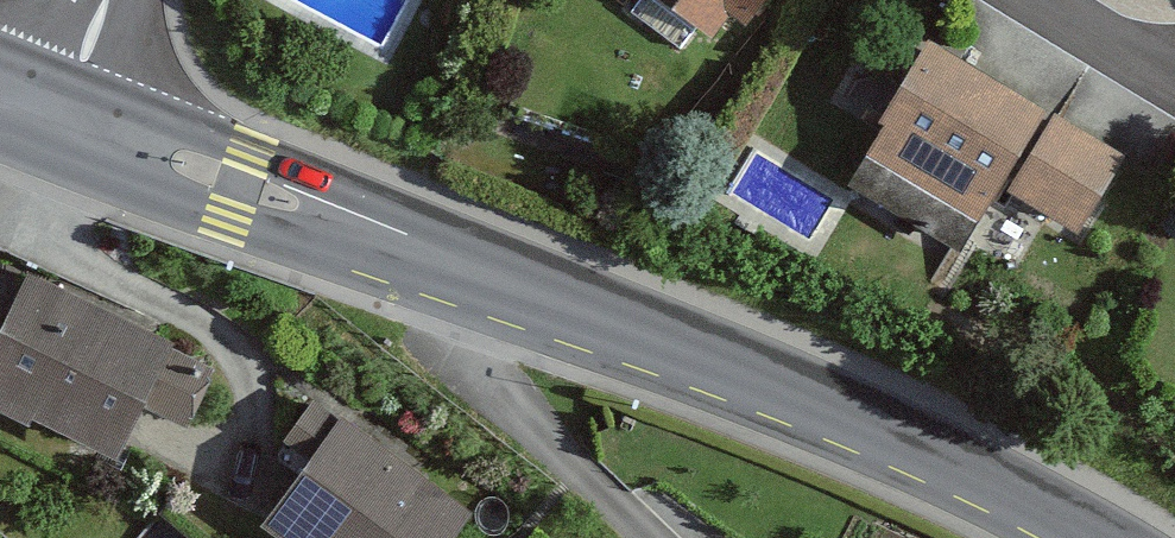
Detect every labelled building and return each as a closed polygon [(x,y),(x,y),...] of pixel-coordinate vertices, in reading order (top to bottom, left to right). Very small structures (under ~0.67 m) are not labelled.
[(723,43),(739,19),(764,35),(788,0),(660,0),(723,43)] [(1099,151),(906,50),(836,183),(957,247),(977,208),(1049,245),(1099,151)] [(0,363),(0,396),(142,470),(202,357),(46,276),(0,363)] [(290,519),(315,537),(471,537),(484,520),(360,427),(290,519)]
